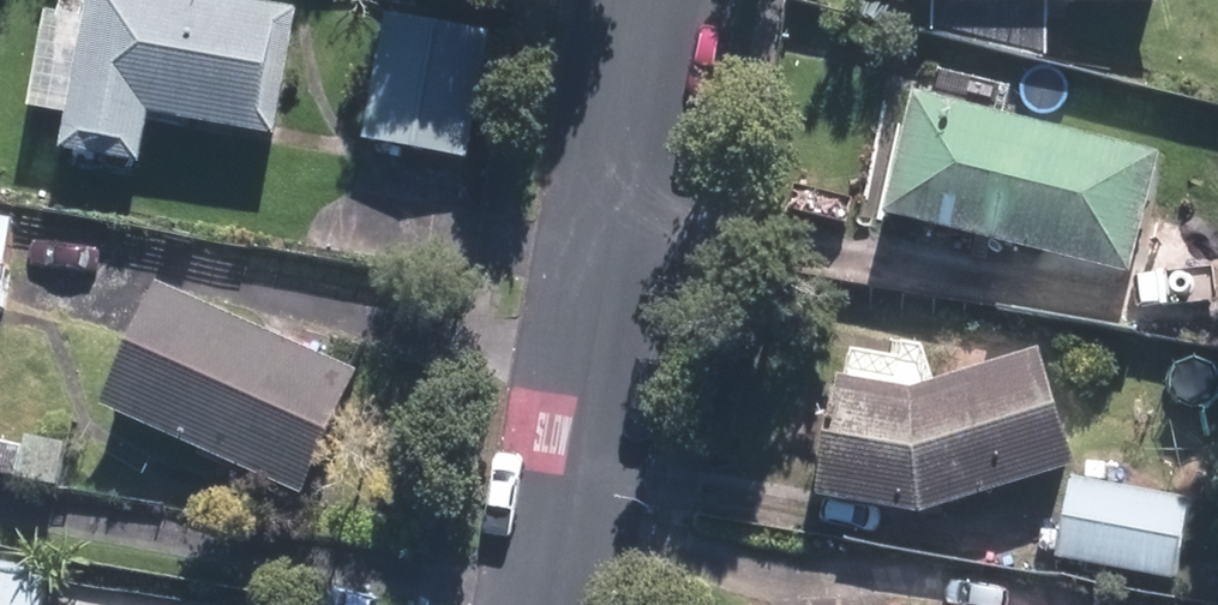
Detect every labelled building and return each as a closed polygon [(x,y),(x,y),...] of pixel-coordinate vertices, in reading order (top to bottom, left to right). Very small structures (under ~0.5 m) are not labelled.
[(249,0),(88,0),(62,153),(143,167),(151,118),(279,139),(301,8),(249,0)] [(362,141),(468,159),(491,31),(383,13),(362,141)] [(1134,261),(1160,153),(912,94),(882,218),(1027,252),(1018,311),(1140,332),(1143,318),(1217,331),(1217,226),(1151,215),(1143,263),(1134,261)] [(15,218),(0,216),(0,315),(2,316),(15,218)] [(105,408),(304,499),(359,374),(160,285),(105,408)] [(815,497),(921,515),(1075,468),(1040,352),(915,390),(837,377),(815,497)] [(29,412),(0,408),(0,441),(24,444),(29,412)] [(58,485),(66,445),(26,439),(19,479),(58,485)] [(1176,582),(1190,498),(1070,478),(1056,562),(1176,582)] [(48,567),(0,560),(0,604),(42,604),(48,567)]
